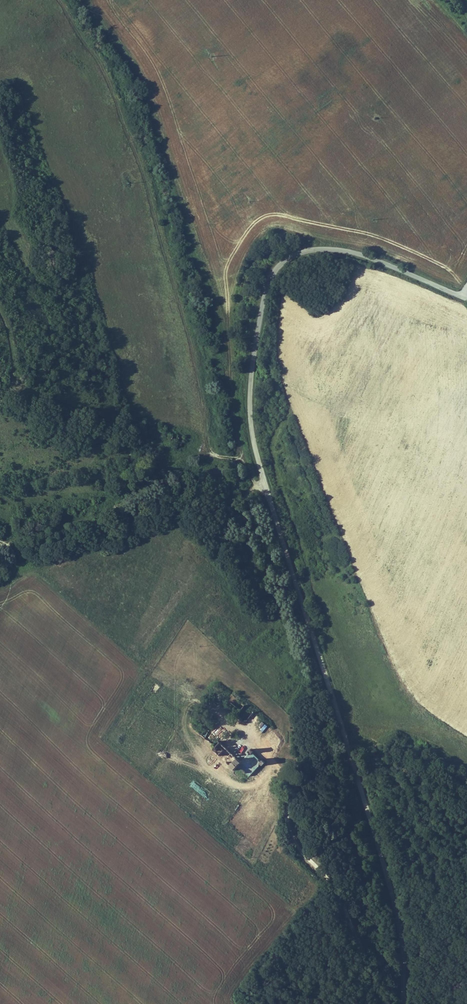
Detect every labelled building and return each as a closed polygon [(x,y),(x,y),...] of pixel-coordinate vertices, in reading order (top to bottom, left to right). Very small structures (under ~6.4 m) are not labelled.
[(246,722),(261,736),(258,740),(263,745),(275,732),(227,690),(220,697),(240,714),(236,719),(243,726),(246,722)] [(202,727),(197,730),(211,745),(210,750),(234,772),(237,769),(248,779),(260,767),(261,769),(265,765),(261,762),(260,764),(251,755),(252,754),(250,751),(247,754),(248,756),(240,764),(202,727)]
